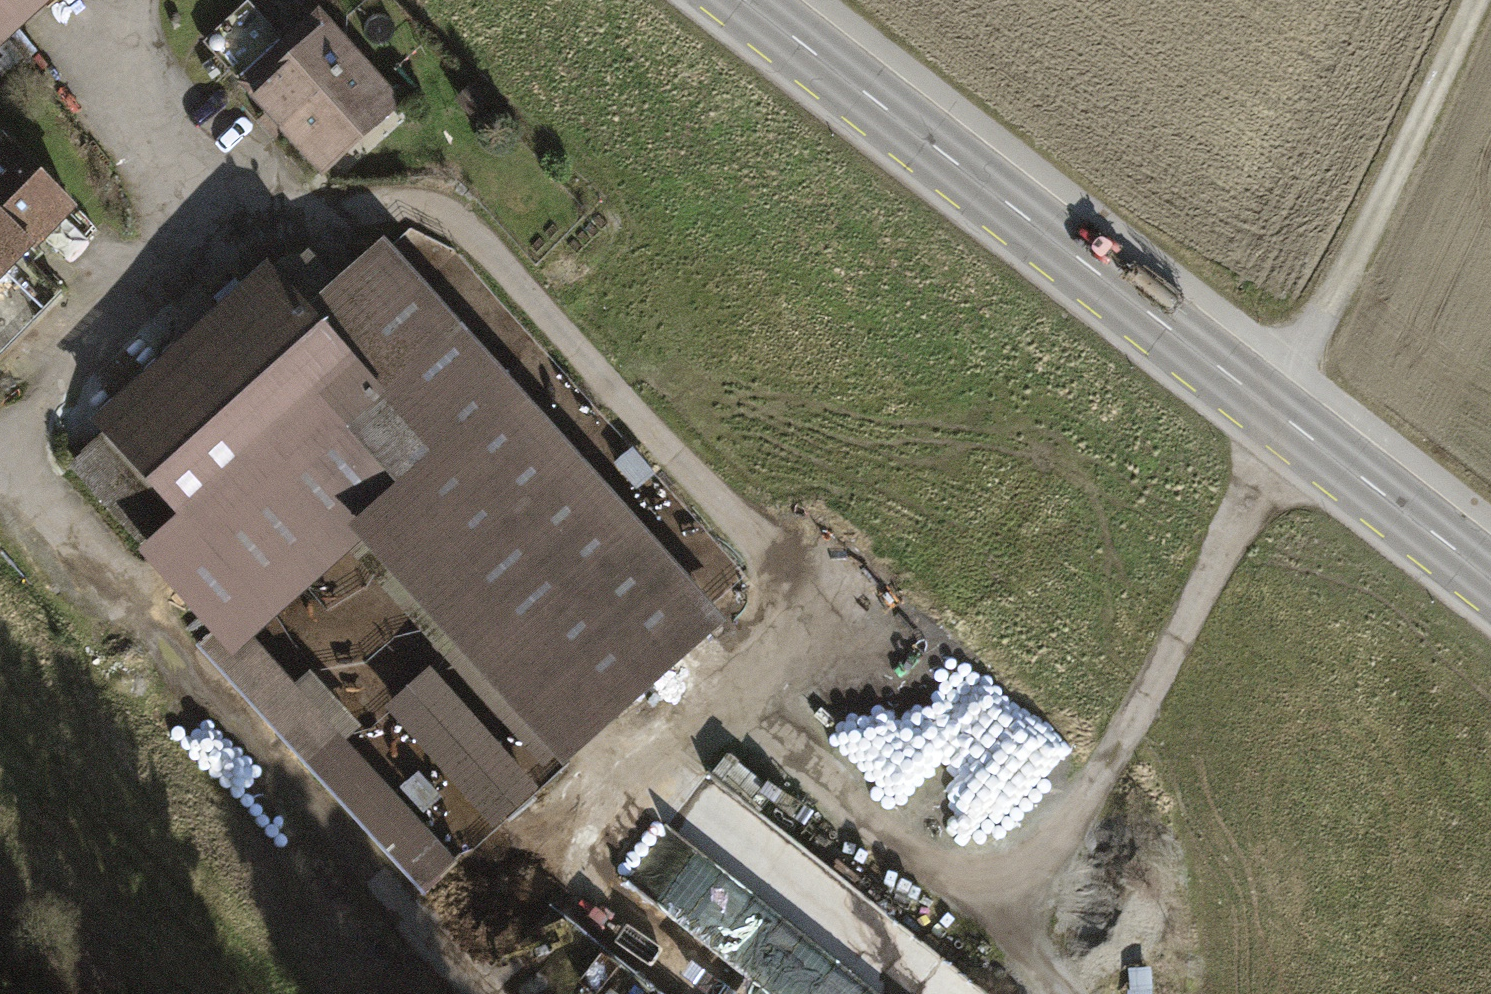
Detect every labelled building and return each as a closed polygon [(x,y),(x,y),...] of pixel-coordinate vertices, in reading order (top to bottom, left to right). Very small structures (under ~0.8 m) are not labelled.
[(22,0),(0,0),(0,20),(22,0)] [(312,162),(390,92),(318,12),(281,46),(245,7),(206,42),(242,82),(241,83),(312,162)] [(62,292),(21,252),(27,246),(39,234),(69,203),(0,135),(0,355),(62,292)] [(78,462),(226,626),(234,619),(349,516),(556,746),(706,612),(383,253),(339,292),(307,256),(78,462)] [(451,861),(234,619),(226,626),(200,649),(418,891),(451,861)] [(432,669),(387,709),(490,827),(536,787),(432,669)] [(713,767),(628,876),(781,993),(1006,993),(713,767)]
